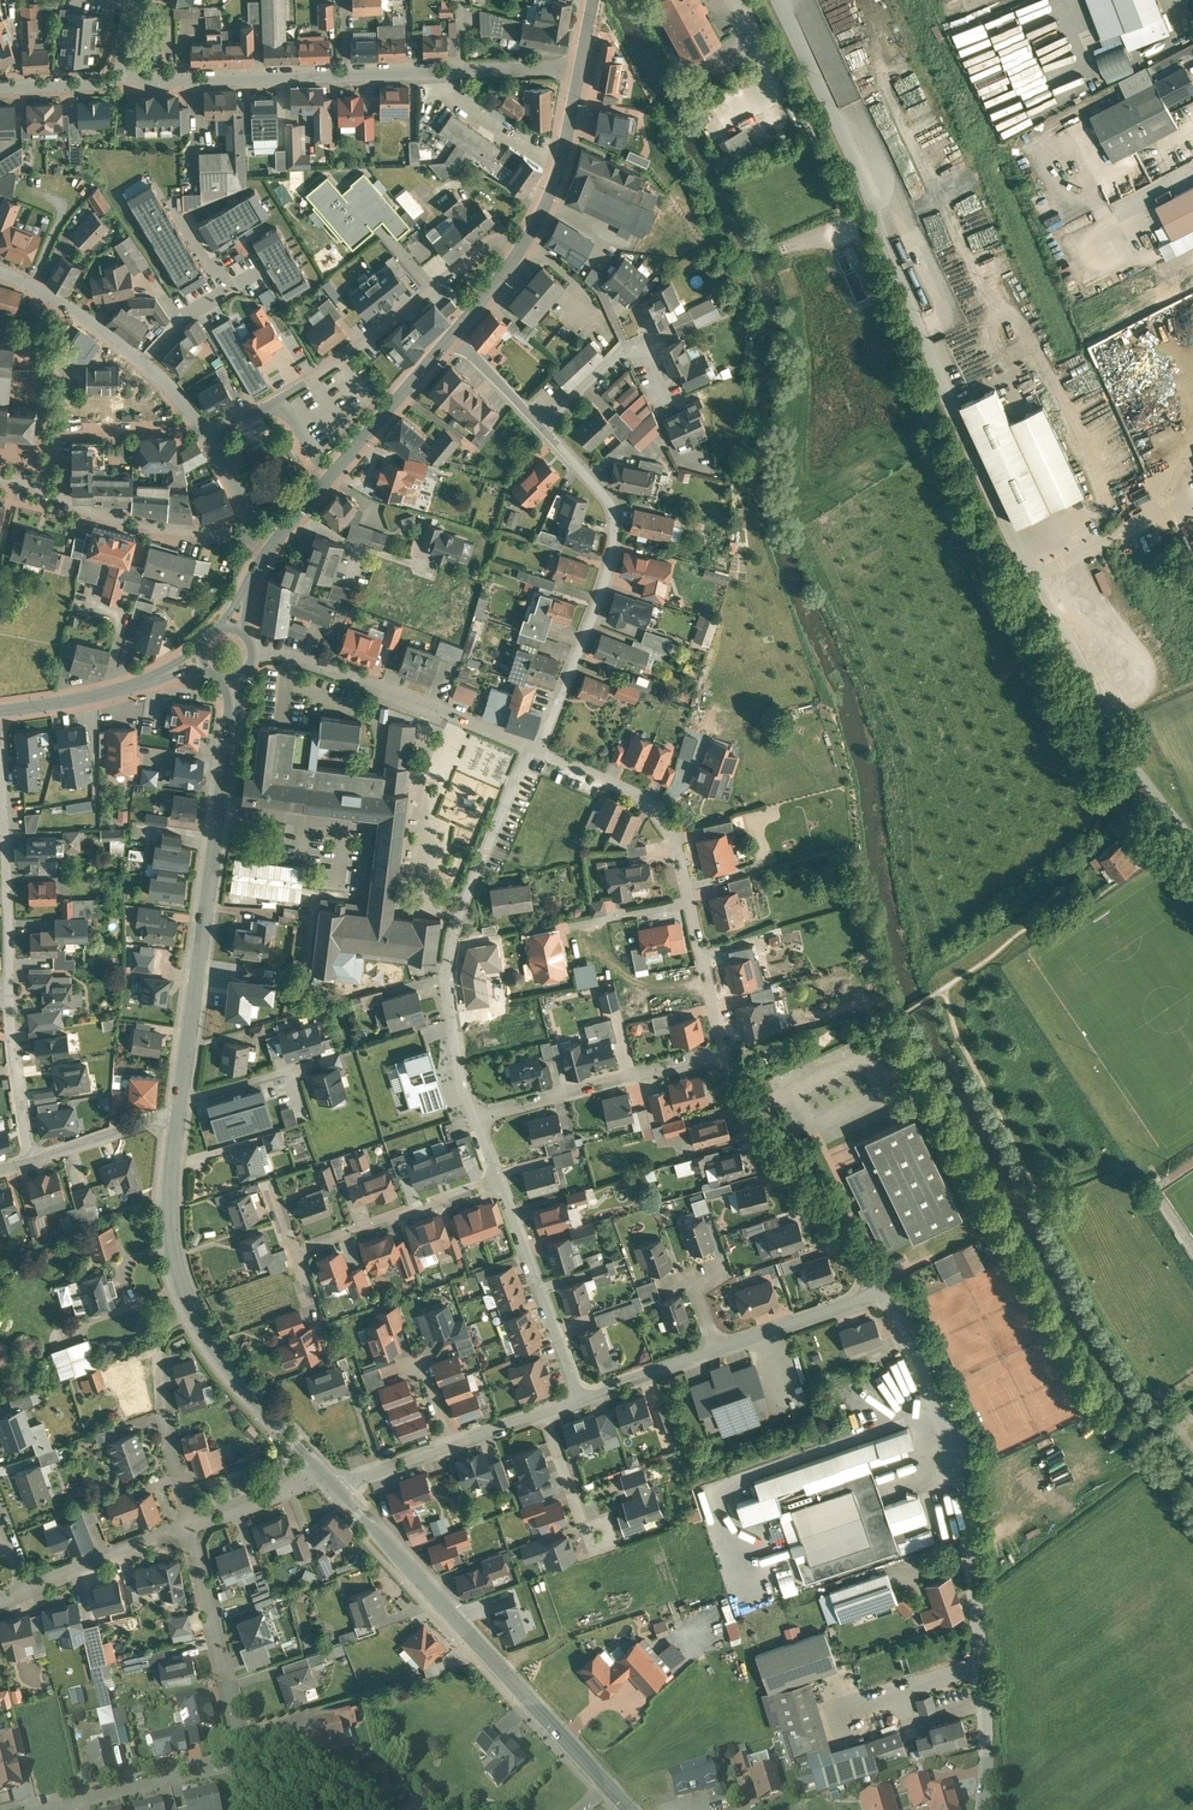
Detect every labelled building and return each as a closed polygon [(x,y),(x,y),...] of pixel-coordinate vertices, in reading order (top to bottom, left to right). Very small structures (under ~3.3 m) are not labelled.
[(264,48),(272,48),(272,41),(286,41),(285,0),(262,0),(264,48)] [(353,12),(382,11),(382,9),(381,0),(353,0),(353,12)] [(382,9),(393,9),(392,0),(381,0),(382,9)] [(555,0),(552,0),(550,8),(547,25),(568,28),(572,3),(555,0)] [(697,0),(654,0),(653,1),(686,61),(720,42),(697,0)] [(1103,36),(1121,30),(1127,27),(1117,0),(1090,0),(1103,36)] [(1127,27),(1163,14),(1158,0),(1117,0),(1127,27)] [(259,1),(248,1),(249,23),(260,23),(259,1)] [(452,3),(440,3),(440,14),(453,14),(452,3)] [(39,4),(31,5),(31,8),(31,19),(37,19),(38,19),(40,19),(39,4)] [(334,4),(318,4),(319,28),(335,27),(334,4)] [(550,8),(542,7),(540,24),(547,25),(550,8)] [(31,8),(22,8),(23,19),(31,19),(31,8)] [(95,11),(60,8),(56,58),(91,61),(95,11)] [(524,22),(489,13),(491,35),(521,41),(524,22)] [(1163,14),(1127,27),(1121,30),(1129,49),(1170,33),(1163,14)] [(221,16),(207,16),(207,35),(214,35),(215,43),(222,42),(222,31),(221,16)] [(3,19),(0,20),(0,64),(16,58),(9,41),(12,40),(3,19)] [(36,50),(35,31),(38,31),(38,19),(37,19),(31,19),(23,19),(24,51),(23,51),(24,73),(49,72),(48,49),(36,50)] [(540,24),(524,22),(521,41),(520,43),(532,45),(532,44),(543,46),(543,47),(565,50),(569,29),(568,28),(547,25),(540,24)] [(404,24),(378,25),(379,37),(379,60),(406,59),(404,24)] [(252,26),(241,26),(242,42),(228,42),(228,30),(222,31),(222,42),(223,65),(253,64),(252,26)] [(441,35),(423,36),(424,58),(448,58),(447,36),(441,37),(441,35)] [(324,36),(298,37),(298,41),(299,63),(330,62),(329,40),(324,40),(324,36)] [(379,37),(351,38),(352,61),(379,60),(379,37)] [(286,41),(272,41),(272,48),(264,48),(264,64),(272,64),(299,63),(298,41),(286,41)] [(215,43),(192,44),(193,66),(223,65),(222,42),(215,43)] [(612,44),(601,42),(593,86),(615,90),(617,80),(619,80),(622,63),(619,62),(620,58),(619,55),(614,54),(615,48),(612,44)] [(1146,67),(1120,80),(1128,96),(1154,83),(1146,67)] [(1156,82),(1167,104),(1192,91),(1192,83),(1185,67),(1156,82)] [(1128,96),(1091,115),(1113,159),(1178,126),(1167,104),(1156,82),(1154,83),(1128,96)] [(323,88),(292,89),(292,111),(304,111),(304,116),(307,119),(315,119),(315,140),(330,140),(330,149),(331,149),(331,140),(330,111),(331,111),(331,110),(331,99),(323,99),(323,88)] [(409,112),(409,88),(380,88),(380,98),(380,113),(380,122),(393,122),(392,112),(409,112)] [(549,89),(530,89),(530,90),(525,90),(525,102),(530,102),(531,127),(536,127),(535,129),(550,134),(549,89)] [(236,91),(205,92),(206,117),(227,117),(227,134),(244,133),(244,116),(237,116),(236,91)] [(524,107),(507,95),(498,108),(515,120),(524,107)] [(358,96),(345,96),(345,98),(339,98),(340,110),(340,124),(357,123),(357,137),(375,136),(374,116),(363,116),(362,98),(358,98),(358,96)] [(177,97),(158,98),(159,127),(178,126),(178,108),(177,97)] [(276,97),(252,98),(253,133),(254,145),(278,144),(276,97)] [(158,98),(138,99),(138,109),(139,128),(159,127),(158,98)] [(339,98),(331,99),(331,110),(340,110),(339,98)] [(98,101),(89,102),(89,104),(80,104),(80,122),(80,126),(81,126),(96,125),(98,127),(104,127),(106,125),(109,125),(108,103),(98,103),(98,101)] [(41,105),(28,106),(29,116),(29,130),(33,130),(46,129),(45,103),(41,103),(41,105)] [(61,105),(49,105),(49,103),(45,103),(46,129),(58,129),(62,129),(62,114),(61,105)] [(4,134),(4,132),(14,132),(13,106),(0,107),(0,134),(4,134)] [(189,108),(178,108),(178,126),(178,130),(190,129),(189,108)] [(138,109),(127,110),(128,131),(139,131),(139,128),(138,109)] [(500,147),(452,113),(441,129),(459,142),(445,162),(456,169),(462,173),(471,160),(475,154),(489,163),(493,156),(500,147)] [(68,114),(62,114),(62,129),(58,129),(58,136),(69,135),(68,114)] [(80,122),(69,122),(69,114),(68,114),(69,135),(70,143),(82,142),(81,126),(80,126),(80,122)] [(29,116),(21,116),(22,138),(33,137),(33,130),(29,130),(29,116)] [(300,124),(285,125),(286,149),(287,157),(301,157),(301,154),(300,124)] [(226,134),(226,151),(199,152),(201,205),(245,186),(245,180),(245,178),(245,165),(245,164),(244,152),(244,133),(227,134),(226,134)] [(253,133),(245,133),(245,145),(254,145),(253,133)] [(729,138),(720,143),(731,162),(740,157),(729,138)] [(419,141),(409,141),(410,160),(420,160),(419,141)] [(0,161),(0,178),(23,163),(22,147),(0,161)] [(287,157),(286,149),(276,150),(276,169),(287,169),(287,157)] [(640,176),(582,150),(577,170),(566,199),(581,206),(581,207),(642,235),(644,229),(647,230),(654,213),(643,208),(646,202),(643,200),(646,193),(638,190),(641,183),(638,181),(640,176)] [(301,157),(287,157),(287,169),(311,168),(310,154),(301,154),(301,157)] [(542,170),(523,156),(513,170),(493,156),(489,163),(475,154),(471,160),(478,165),(479,163),(524,196),(542,170)] [(445,162),(428,163),(443,180),(456,169),(445,162)] [(327,175),(306,193),(316,204),(313,206),(342,239),(345,237),(353,247),(375,228),(372,224),(381,216),(398,237),(412,224),(364,169),(350,182),(351,184),(342,192),(327,175)] [(207,277),(151,182),(127,197),(184,291),(207,277)] [(1156,205),(1166,224),(1173,238),(1192,228),(1192,186),(1156,205)] [(98,187),(89,197),(99,214),(105,210),(109,217),(115,213),(98,187)] [(424,210),(406,189),(396,197),(405,208),(414,218),(424,210)] [(262,202),(255,190),(199,223),(212,247),(217,255),(236,244),(232,236),(270,214),(268,210),(270,209),(265,200),(262,202)] [(454,193),(440,205),(455,223),(469,212),(460,202),(461,201),(454,193)] [(4,200),(0,210),(0,227),(5,229),(7,225),(11,226),(19,206),(4,200)] [(469,212),(455,223),(455,224),(470,242),(494,222),(479,203),(469,212)] [(94,212),(72,235),(87,250),(110,227),(94,212)] [(588,231),(558,214),(546,235),(562,243),(558,249),(572,257),(580,243),(570,238),(574,232),(584,238),(588,231)] [(442,235),(434,242),(449,259),(470,242),(455,224),(442,235)] [(1166,224),(1157,228),(1164,242),(1173,238),(1166,224)] [(7,225),(5,229),(0,242),(0,252),(8,255),(8,256),(17,260),(17,259),(29,263),(39,238),(11,226),(7,225)] [(295,257),(277,226),(253,241),(277,283),(274,285),(279,294),(283,292),(286,297),(310,283),(300,266),(304,264),(299,255),(295,257)] [(435,227),(426,233),(434,242),(442,235),(435,227)] [(607,242),(588,231),(584,238),(583,239),(602,249),(607,242)] [(148,264),(129,235),(115,245),(134,274),(148,264)] [(82,268),(62,257),(47,283),(66,294),(82,268)] [(613,294),(635,268),(625,259),(603,284),(611,291),(610,292),(613,294)] [(362,283),(349,294),(367,316),(382,304),(384,306),(394,298),(392,295),(407,284),(390,263),(380,271),(375,264),(358,278),(362,283)] [(123,264),(106,267),(108,274),(92,278),(97,301),(134,293),(129,270),(127,271),(126,266),(123,264)] [(543,267),(511,305),(531,323),(564,285),(543,267)] [(600,276),(590,267),(581,278),(591,287),(600,276)] [(635,268),(613,294),(617,297),(617,296),(625,303),(647,278),(635,268)] [(449,284),(430,300),(434,305),(435,305),(440,311),(459,296),(449,284)] [(656,297),(647,301),(648,304),(639,308),(650,331),(668,322),(662,309),(678,301),(670,285),(653,292),(656,297)] [(3,314),(2,321),(13,322),(22,294),(0,287),(0,314),(3,314)] [(148,297),(127,298),(121,305),(132,313),(135,309),(138,311),(154,311),(163,324),(170,319),(156,298),(148,297)] [(329,298),(318,306),(327,318),(331,315),(335,321),(342,315),(329,298)] [(121,305),(106,324),(134,345),(148,326),(132,313),(121,305)] [(406,330),(401,324),(383,340),(405,365),(427,339),(427,338),(432,333),(431,333),(436,328),(435,328),(441,323),(440,322),(446,317),(440,311),(435,305),(434,305),(406,330)] [(269,321),(261,308),(252,313),(260,327),(269,321)] [(689,310),(670,318),(674,327),(693,318),(689,310)] [(491,311),(469,338),(485,352),(506,329),(509,326),(508,325),(491,311)] [(327,318),(308,333),(323,351),(345,334),(335,321),(331,315),(327,318)] [(256,362),(243,341),(229,317),(212,328),(252,395),(269,385),(256,362)] [(693,318),(674,327),(678,336),(697,327),(693,318)] [(196,321),(184,328),(187,333),(194,343),(205,337),(196,321)] [(260,327),(252,332),(254,335),(243,341),(256,362),(272,352),(270,349),(282,342),(269,321),(260,327)] [(522,330),(512,321),(508,325),(509,326),(506,329),(524,344),(529,338),(521,331),(522,330)] [(180,341),(164,358),(180,373),(196,355),(189,348),(194,343),(187,333),(180,341)] [(68,336),(60,349),(59,348),(59,349),(71,356),(70,355),(78,342),(79,343),(79,342),(68,335),(68,336)] [(5,437),(6,431),(16,432),(15,435),(19,435),(19,433),(31,434),(34,436),(35,435),(33,433),(35,412),(38,410),(36,408),(33,410),(20,409),(21,406),(18,406),(18,409),(8,408),(12,367),(14,367),(14,365),(12,365),(14,344),(16,344),(16,341),(0,340),(0,436),(5,437)] [(680,341),(659,351),(670,374),(679,370),(692,364),(690,361),(680,341)] [(590,342),(555,376),(569,390),(604,357),(590,342)] [(703,355),(690,361),(692,364),(679,370),(688,388),(709,378),(705,368),(708,366),(703,355)] [(223,365),(214,371),(218,378),(227,372),(223,365)] [(119,367),(88,367),(88,393),(119,393),(119,367)] [(452,367),(432,391),(437,396),(441,395),(445,399),(442,403),(443,403),(446,400),(450,404),(450,407),(457,413),(475,392),(467,385),(470,382),(469,381),(465,378),(464,377),(452,367)] [(225,379),(200,397),(212,416),(238,398),(225,379)] [(1011,420),(996,388),(962,403),(1018,524),(1085,493),(1044,405),(1011,420)] [(482,398),(475,392),(457,413),(467,421),(470,421),(473,424),(474,427),(479,432),(498,411),(487,402),(487,401),(486,402),(483,398),(482,398)] [(159,395),(106,397),(107,410),(94,410),(94,423),(106,423),(107,423),(160,421),(167,420),(167,403),(165,399),(159,399),(159,395)] [(686,410),(664,420),(677,448),(677,446),(688,441),(688,443),(697,439),(696,437),(705,433),(706,435),(707,434),(705,431),(705,429),(702,422),(705,421),(704,419),(701,411),(704,409),(704,407),(700,399),(684,406),(686,410)] [(598,410),(574,432),(590,449),(614,428),(614,427),(611,423),(598,410)] [(633,430),(629,435),(641,450),(650,442),(659,433),(661,431),(652,412),(633,430)] [(633,430),(619,415),(611,423),(614,427),(614,428),(624,439),(629,435),(633,430)] [(424,436),(402,418),(385,438),(407,456),(408,456),(424,436)] [(489,425),(479,437),(486,442),(495,430),(489,425)] [(446,430),(420,460),(427,462),(440,466),(460,441),(446,430)] [(659,433),(650,442),(655,447),(664,438),(659,433)] [(175,439),(142,440),(142,441),(143,463),(144,469),(162,468),(176,468),(176,463),(175,439)] [(135,440),(122,440),(122,456),(134,456),(135,442),(135,440)] [(94,502),(92,441),(72,442),(73,453),(72,453),(72,454),(73,454),(73,469),(71,469),(71,481),(73,481),(73,497),(73,498),(78,498),(94,502)] [(104,462),(104,441),(92,441),(94,502),(112,502),(113,472),(112,472),(112,474),(107,474),(107,462),(104,462)] [(143,463),(142,441),(135,442),(134,456),(133,463),(143,463)] [(196,443),(182,452),(185,459),(201,450),(196,443)] [(185,459),(182,461),(182,462),(187,486),(190,498),(192,498),(192,497),(222,488),(201,450),(185,459)] [(420,460),(408,456),(407,456),(404,468),(414,471),(413,477),(422,479),(427,462),(420,460)] [(544,460),(527,476),(530,479),(517,492),(531,506),(545,493),(542,490),(558,475),(544,460)] [(463,464),(451,461),(449,469),(460,472),(463,464)] [(176,468),(162,468),(165,485),(170,486),(179,486),(187,486),(182,462),(176,463),(176,468)] [(384,462),(375,491),(401,499),(406,484),(411,481),(413,477),(414,471),(404,468),(384,462)] [(653,472),(615,463),(611,484),(649,493),(653,472)] [(1190,466),(1183,469),(1186,476),(1192,474),(1190,466)] [(512,469),(503,482),(507,484),(516,472),(512,469)] [(1183,469),(1166,476),(1169,484),(1181,478),(1186,476),(1183,469)] [(133,472),(119,472),(119,474),(113,474),(114,472),(113,472),(112,502),(131,503),(132,493),(133,472)] [(1181,478),(1169,484),(1172,490),(1184,484),(1181,478)] [(165,485),(138,485),(137,493),(132,493),(131,503),(131,509),(167,516),(170,491),(170,486),(165,485)] [(190,498),(187,486),(179,486),(178,492),(180,493),(180,504),(189,505),(191,504),(190,498)] [(222,488),(192,497),(192,498),(199,520),(233,510),(226,487),(222,488)] [(178,492),(170,491),(167,516),(167,518),(189,520),(190,507),(189,505),(180,504),(180,493),(178,492)] [(587,501),(566,494),(563,503),(562,503),(557,519),(571,523),(579,526),(587,501)] [(343,500),(337,495),(321,513),(340,529),(347,520),(353,513),(356,515),(361,509),(359,507),(360,506),(356,504),(356,501),(353,498),(349,498),(347,496),(343,500)] [(663,516),(635,510),(631,531),(668,539),(670,532),(668,532),(670,521),(663,519),(663,516)] [(697,520),(676,514),(673,524),(694,530),(697,520)] [(347,520),(340,529),(349,532),(352,523),(347,520)] [(374,531),(352,523),(349,532),(347,539),(369,546),(374,531)] [(579,526),(571,523),(565,540),(564,543),(588,550),(594,531),(579,526)] [(442,529),(427,524),(421,542),(434,547),(439,532),(441,533),(442,529)] [(135,539),(94,528),(92,535),(89,549),(88,553),(87,554),(92,555),(112,562),(128,566),(129,565),(135,539)] [(54,534),(26,529),(23,543),(16,542),(13,558),(56,566),(57,564),(60,565),(62,556),(58,555),(59,550),(52,548),(54,534)] [(441,533),(439,532),(434,547),(432,554),(437,555),(436,557),(445,560),(446,558),(455,561),(463,540),(441,533)] [(565,540),(540,532),(536,541),(562,549),(564,543),(565,540)] [(92,535),(86,534),(85,539),(84,548),(89,549),(92,535)] [(305,568),(287,562),(281,581),(293,585),(308,590),(312,576),(330,582),(342,545),(316,536),(305,568)] [(85,539),(75,537),(71,556),(82,558),(83,552),(84,548),(85,539)] [(196,558),(160,548),(161,545),(151,543),(150,546),(144,569),(139,590),(139,591),(140,591),(140,589),(165,595),(168,582),(164,581),(165,576),(190,583),(196,558)] [(88,553),(83,552),(82,558),(80,567),(88,569),(92,555),(87,554),(88,553)] [(670,563),(625,553),(621,574),(646,580),(643,596),(661,602),(670,563)] [(588,564),(560,554),(554,573),(582,583),(588,564)] [(128,566),(112,562),(102,599),(118,603),(123,586),(128,566)] [(144,569),(129,565),(128,566),(123,586),(139,590),(144,569)] [(729,576),(705,570),(703,577),(727,583),(729,576)] [(556,581),(530,573),(527,582),(553,590),(556,581)] [(281,581),(270,578),(270,579),(268,579),(261,627),(263,627),(263,629),(286,633),(290,608),(293,585),(281,581)] [(532,586),(526,584),(524,590),(530,592),(532,586)] [(308,590),(293,585),(290,608),(312,615),(311,617),(328,623),(332,614),(334,607),(317,601),(319,594),(308,590)] [(343,587),(342,590),(332,587),(328,597),(347,604),(352,590),(343,587)] [(550,596),(534,591),(530,604),(542,608),(546,609),(550,596)] [(636,600),(616,593),(609,613),(608,619),(624,624),(626,618),(632,621),(632,622),(651,629),(655,617),(645,613),(648,604),(652,605),(652,604),(637,598),(636,600)] [(328,597),(319,594),(317,601),(334,607),(332,614),(345,619),(350,606),(347,604),(328,597)] [(539,617),(531,614),(529,619),(525,618),(521,630),(542,637),(544,638),(550,617),(568,623),(575,604),(550,596),(546,609),(542,608),(539,617)] [(488,599),(480,597),(475,615),(488,619),(489,613),(484,611),(488,599)] [(154,603),(137,599),(132,616),(142,619),(143,613),(151,615),(154,603)] [(151,615),(143,613),(142,619),(135,644),(157,650),(165,619),(151,615)] [(85,618),(78,616),(77,625),(84,626),(85,618)] [(716,622),(700,616),(697,624),(700,626),(695,640),(708,645),(716,622)] [(402,627),(390,623),(383,642),(395,646),(402,627)] [(380,640),(348,629),(348,632),(345,633),(343,638),(344,641),(340,653),(372,664),(380,640)] [(542,637),(521,630),(517,641),(538,648),(542,637)] [(659,635),(645,630),(641,642),(653,647),(655,648),(659,635)] [(629,645),(602,634),(594,654),(605,658),(605,659),(613,662),(621,665),(621,664),(635,670),(639,672),(647,675),(647,674),(640,671),(646,655),(647,654),(633,648),(631,647),(630,648),(628,647),(629,645)] [(670,638),(659,635),(655,648),(665,652),(670,638)] [(470,636),(461,662),(467,664),(475,637),(470,636)] [(463,648),(440,639),(435,654),(439,656),(438,659),(458,666),(463,648)] [(641,642),(636,641),(633,648),(647,654),(646,655),(649,656),(653,647),(641,642)] [(435,654),(407,645),(398,671),(430,682),(438,659),(439,656),(435,654)] [(93,652),(77,648),(74,658),(71,670),(88,674),(90,670),(104,673),(110,651),(94,647),(93,652)] [(556,660),(518,647),(508,677),(517,680),(523,682),(526,670),(551,678),(556,660)] [(655,648),(653,647),(649,656),(654,658),(655,656),(663,659),(665,652),(655,648)] [(74,658),(64,656),(61,676),(69,678),(71,670),(74,658)] [(651,683),(637,677),(639,672),(635,670),(629,685),(640,689),(648,692),(645,691),(649,682),(650,683),(651,683)] [(609,685),(585,675),(577,694),(601,704),(609,685)] [(523,682),(517,680),(513,695),(491,688),(482,717),(506,725),(506,726),(533,735),(539,714),(526,710),(534,685),(523,682)] [(629,685),(620,681),(616,691),(627,695),(626,699),(635,703),(640,689),(629,685)] [(477,692),(458,684),(452,697),(471,705),(477,692)] [(186,705),(165,702),(162,717),(183,720),(186,705)] [(210,708),(186,705),(183,720),(183,727),(179,726),(178,727),(179,727),(177,743),(176,743),(176,744),(198,747),(201,730),(207,731),(210,708)] [(389,709),(381,708),(379,721),(387,722),(389,709)] [(391,722),(384,774),(316,765),(318,753),(329,755),(331,743),(358,747),(361,722),(320,717),(318,734),(313,733),(313,732),(260,725),(254,775),(245,774),(242,800),(303,808),(370,816),(370,818),(379,819),(368,906),(363,905),(362,913),(345,911),(346,902),(322,899),(312,971),(335,974),(336,974),(340,941),(356,943),(363,944),(363,947),(364,947),(364,944),(386,947),(385,950),(386,950),(386,947),(408,950),(408,952),(409,952),(408,959),(435,962),(440,919),(413,916),(413,920),(393,917),(408,793),(406,793),(415,725),(391,722)] [(85,727),(58,731),(62,754),(73,752),(73,749),(88,747),(85,727)] [(135,729),(108,729),(108,733),(108,756),(108,770),(115,770),(115,771),(118,774),(121,774),(124,771),(124,770),(135,771),(135,729)] [(41,730),(15,732),(17,756),(21,756),(21,761),(14,762),(16,786),(42,784),(40,760),(39,760),(39,755),(43,754),(41,730)] [(515,760),(443,731),(426,772),(498,801),(515,760)] [(108,733),(100,733),(100,756),(108,756),(108,733)] [(704,742),(690,737),(685,752),(700,756),(704,742)] [(642,742),(633,738),(624,759),(642,767),(653,743),(643,739),(642,742)] [(662,747),(653,743),(642,767),(660,775),(669,754),(661,750),(662,747)] [(618,745),(611,761),(618,765),(626,748),(618,745)] [(88,747),(73,749),(73,752),(62,754),(65,754),(66,760),(61,761),(62,769),(60,770),(62,783),(92,778),(87,747),(88,747)] [(737,758),(723,753),(718,769),(729,773),(732,774),(737,758)] [(203,762),(177,758),(174,782),(199,785),(201,775),(201,772),(203,762)] [(667,766),(660,783),(669,787),(675,770),(667,766)] [(714,771),(701,766),(697,777),(694,776),(692,782),(695,783),(694,787),(721,796),(729,773),(718,769),(715,768),(714,771)] [(159,770),(143,768),(140,785),(157,787),(159,770)] [(174,796),(159,793),(158,799),(161,800),(160,808),(172,810),(174,796)] [(198,799),(174,795),(174,796),(172,810),(171,816),(195,819),(198,799)] [(624,805),(607,798),(601,813),(597,822),(598,822),(613,829),(612,832),(628,840),(629,840),(633,831),(639,816),(623,809),(624,805)] [(92,808),(91,801),(67,805),(68,812),(92,808)] [(593,810),(586,826),(594,830),(598,822),(597,822),(601,813),(593,810)] [(168,817),(146,814),(145,824),(166,827),(168,817)] [(731,821),(706,827),(709,839),(725,835),(726,839),(735,837),(731,821)] [(124,829),(101,830),(101,837),(125,837),(124,829)] [(633,831),(629,840),(628,840),(626,844),(627,848),(635,847),(640,834),(633,831)] [(79,832),(64,832),(65,839),(65,850),(65,851),(79,850),(79,832)] [(182,837),(163,834),(161,845),(155,845),(153,864),(159,865),(157,877),(151,876),(148,896),(184,901),(187,881),(176,879),(178,868),(188,869),(191,849),(181,848),(182,837)] [(709,839),(698,842),(705,874),(729,868),(726,857),(730,856),(726,839),(725,835),(709,839)] [(55,837),(28,838),(29,848),(29,859),(39,859),(56,858),(56,851),(65,850),(65,839),(55,839),(55,837)] [(1136,865),(1121,844),(1104,856),(1109,863),(1119,878),(1136,865)] [(635,847),(627,848),(628,857),(647,854),(646,845),(635,847)] [(39,866),(39,859),(29,859),(29,848),(20,848),(21,866),(23,866),(39,866)] [(145,851),(130,849),(128,859),(143,862),(145,851)] [(1101,853),(1101,852),(1091,859),(1092,860),(1101,853),(1108,864),(1102,868),(1113,882),(1119,878),(1109,863),(1104,856),(1101,853)] [(56,858),(39,859),(39,866),(40,874),(57,873),(56,858)] [(647,863),(620,867),(623,888),(630,887),(651,884),(647,863)] [(39,866),(23,866),(24,874),(40,874),(39,866)] [(620,867),(607,869),(608,879),(611,882),(614,898),(631,896),(630,887),(623,888),(620,867)] [(749,876),(731,881),(734,894),(735,894),(736,898),(753,894),(749,876)] [(56,882),(30,882),(30,904),(56,903),(56,882)] [(529,883),(491,889),(494,911),(533,906),(529,883)] [(734,894),(711,899),(718,928),(731,925),(734,927),(739,926),(740,923),(742,923),(736,898),(735,894),(734,894)] [(97,899),(76,900),(76,918),(98,917),(97,899)] [(76,900),(62,901),(62,918),(76,918),(76,900)] [(161,910),(140,907),(138,917),(153,920),(153,917),(160,918),(161,910)] [(293,917),(280,915),(279,922),(293,924),(293,917)] [(160,918),(153,917),(153,920),(138,917),(137,925),(152,927),(150,940),(173,943),(174,941),(176,939),(177,934),(175,932),(176,922),(162,920),(163,918),(160,918)] [(85,918),(56,919),(56,930),(57,930),(57,937),(63,937),(63,939),(85,939),(85,918)] [(257,921),(256,932),(237,930),(235,944),(232,945),(232,949),(234,950),(233,954),(242,955),(242,954),(260,956),(259,957),(267,958),(270,935),(274,935),(276,923),(257,921)] [(555,925),(528,930),(529,937),(556,932),(555,925)] [(496,926),(482,928),(483,935),(497,933),(496,926)] [(666,926),(640,931),(643,948),(644,954),(645,954),(670,949),(666,926)] [(56,930),(41,930),(41,934),(31,934),(32,956),(58,955),(57,948),(65,948),(65,947),(63,947),(63,939),(63,937),(57,937),(57,930),(56,930)] [(529,937),(531,948),(559,943),(557,932),(556,932),(529,937)] [(340,941),(336,974),(335,974),(334,978),(336,978),(336,977),(359,980),(362,957),(363,956),(354,955),(356,943),(340,941)] [(559,943),(531,948),(536,979),(565,973),(559,943)] [(752,946),(731,951),(734,963),(748,960),(749,961),(755,959),(752,946)] [(643,948),(631,950),(635,971),(648,969),(645,954),(644,954),(643,948)] [(734,963),(727,965),(733,990),(761,983),(761,982),(755,959),(749,961),(748,960),(734,963)] [(264,968),(245,965),(243,974),(262,977),(264,968)] [(143,971),(127,968),(125,976),(142,979),(143,971)] [(514,974),(512,975),(511,976),(509,978),(509,980),(509,982),(510,983),(511,985),(513,986),(515,987),(517,986),(519,986),(520,984),(521,983),(522,981),(522,979),(520,975),(518,974),(516,974),(514,974)] [(51,976),(30,976),(30,985),(43,985),(51,985),(51,976)] [(169,981),(145,978),(142,1002),(166,1006),(169,981)] [(259,983),(231,980),(226,1016),(248,1018),(251,999),(272,1001),(274,984),(259,982),(259,983)] [(72,984),(51,985),(43,985),(43,1006),(72,1006),(72,1005),(72,993),(72,984)] [(771,987),(750,993),(754,1006),(760,1004),(760,1005),(767,1004),(775,1002),(771,987)] [(417,990),(385,1000),(392,1026),(411,1021),(424,1017),(424,1016),(417,990)] [(616,990),(597,994),(601,1010),(620,1006),(616,990)] [(379,991),(361,996),(363,1006),(382,1001),(379,991)] [(81,993),(72,993),(72,1005),(82,1005),(81,993)] [(754,1006),(737,1010),(744,1039),(767,1034),(763,1018),(772,1016),(769,1006),(767,1004),(760,1005),(760,1004),(754,1006)] [(56,1010),(29,1014),(31,1031),(63,1027),(63,1025),(58,1026),(56,1010)] [(673,1013),(652,1018),(656,1036),(673,1032),(672,1025),(675,1025),(673,1013)] [(424,1017),(411,1021),(414,1030),(429,1025),(426,1016),(424,1016),(424,1017)] [(317,1019),(299,1024),(306,1052),(325,1047),(317,1019)] [(611,1019),(592,1024),(594,1032),(598,1031),(600,1041),(609,1039),(610,1043),(613,1042),(614,1042),(617,1041),(611,1019)] [(675,1025),(672,1025),(673,1032),(674,1035),(677,1035),(679,1044),(701,1039),(697,1020),(675,1025)] [(285,1054),(286,1058),(306,1052),(299,1024),(278,1030),(279,1033),(285,1054)] [(263,1025),(250,1028),(252,1036),(265,1033),(263,1025)] [(161,1035),(135,1031),(138,1032),(135,1051),(158,1055),(161,1035)] [(279,1033),(266,1037),(272,1058),(285,1054),(279,1033)] [(581,1045),(581,1046),(587,1070),(615,1063),(610,1043),(609,1039),(600,1041),(581,1045)] [(550,1042),(540,1044),(544,1060),(554,1057),(551,1045),(550,1042)] [(560,1042),(551,1045),(554,1057),(555,1061),(564,1059),(561,1048),(562,1048),(560,1042)] [(249,1046),(225,1043),(223,1058),(222,1058),(220,1069),(245,1072),(247,1061),(244,1061),(246,1046),(249,1046)] [(562,1048),(561,1048),(564,1059),(568,1077),(588,1072),(587,1070),(581,1046),(581,1045),(581,1043),(562,1048)] [(429,1051),(395,1061),(410,1108),(421,1105),(423,1112),(422,1112),(423,1114),(447,1106),(429,1051)] [(340,1052),(319,1058),(323,1072),(337,1068),(344,1066),(340,1052)] [(58,1054),(35,1058),(36,1067),(53,1064),(60,1063),(58,1054)] [(537,1057),(510,1064),(516,1086),(531,1082),(532,1085),(551,1081),(547,1065),(539,1067),(537,1057)] [(86,1065),(61,1069),(60,1063),(53,1064),(58,1094),(73,1091),(72,1089),(86,1087),(84,1076),(88,1075),(86,1065)] [(323,1072),(312,1075),(320,1102),(345,1095),(337,1068),(323,1072)] [(157,1078),(132,1076),(130,1093),(130,1100),(130,1101),(155,1103),(157,1078)] [(700,1078),(670,1086),(672,1095),(667,1096),(670,1106),(675,1105),(676,1110),(706,1102),(703,1092),(704,1092),(707,1088),(705,1082),(702,1080),(700,1080),(700,1078)] [(261,1091),(241,1097),(240,1096),(234,1097),(234,1099),(210,1106),(217,1131),(224,1128),(226,1134),(234,1131),(233,1129),(244,1126),(245,1128),(263,1123),(261,1118),(269,1115),(261,1091)] [(130,1093),(112,1092),(111,1114),(125,1115),(126,1100),(130,1100),(130,1093)] [(666,1092),(651,1096),(656,1117),(671,1113),(670,1106),(667,1096),(666,1092)] [(628,1094),(602,1101),(608,1124),(609,1124),(608,1121),(632,1115),(633,1118),(634,1118),(628,1094)] [(646,1109),(637,1111),(642,1130),(651,1127),(646,1109)] [(558,1114),(547,1117),(547,1118),(529,1122),(528,1122),(533,1144),(557,1138),(563,1136),(563,1135),(558,1114)] [(914,1115),(855,1145),(865,1167),(846,1176),(862,1208),(858,1210),(864,1222),(867,1220),(883,1253),(962,1215),(914,1115)] [(725,1118),(689,1128),(695,1148),(731,1139),(725,1118)] [(683,1120),(662,1126),(666,1138),(687,1132),(683,1120)] [(0,1130),(0,1152),(11,1149),(6,1129),(0,1130)] [(276,1132),(264,1136),(268,1151),(280,1147),(276,1132)] [(573,1133),(563,1135),(563,1136),(557,1138),(561,1152),(571,1149),(577,1148),(573,1133)] [(439,1136),(426,1141),(432,1156),(445,1152),(439,1136)] [(257,1145),(234,1152),(241,1178),(264,1171),(257,1145)] [(561,1152),(553,1155),(556,1168),(575,1163),(571,1149),(561,1152)] [(364,1152),(354,1156),(359,1169),(360,1169),(369,1166),(364,1152)] [(740,1153),(720,1159),(718,1152),(704,1155),(705,1157),(709,1172),(711,1182),(720,1180),(720,1179),(734,1175),(734,1176),(745,1173),(740,1153)] [(339,1156),(331,1158),(338,1180),(347,1177),(339,1156)] [(428,1157),(406,1165),(412,1183),(413,1183),(413,1182),(420,1179),(421,1180),(435,1175),(428,1157)] [(705,1157),(692,1160),(693,1165),(696,1176),(709,1172),(705,1157)] [(132,1158),(101,1168),(107,1184),(122,1179),(126,1191),(141,1186),(132,1158)] [(691,1159),(675,1164),(676,1170),(693,1165),(692,1160),(691,1159)] [(552,1165),(523,1172),(529,1194),(558,1187),(552,1165)] [(335,1184),(329,1166),(317,1170),(324,1188),(335,1184)] [(369,1166),(360,1169),(364,1178),(372,1175),(369,1166)] [(387,1170),(372,1175),(379,1195),(376,1196),(378,1200),(395,1193),(387,1170)] [(56,1172),(47,1176),(46,1174),(43,1173),(39,1174),(37,1178),(37,1179),(29,1182),(36,1203),(37,1203),(39,1202),(40,1203),(44,1202),(44,1200),(46,1200),(47,1203),(55,1200),(56,1203),(58,1202),(59,1205),(62,1204),(64,1202),(63,1198),(65,1197),(56,1172)] [(364,1178),(349,1183),(356,1203),(376,1196),(379,1195),(372,1175),(364,1178)] [(258,1182),(243,1187),(245,1194),(249,1192),(249,1193),(260,1189),(258,1182)] [(730,1184),(703,1191),(706,1197),(707,1200),(732,1193),(730,1184)] [(763,1184),(736,1192),(742,1213),(769,1205),(763,1184)] [(89,1187),(74,1192),(79,1207),(94,1202),(89,1187)] [(243,1187),(225,1193),(228,1200),(245,1194),(243,1187)] [(0,1191),(0,1225),(20,1218),(10,1188),(0,1191)] [(585,1189),(566,1194),(569,1205),(588,1200),(585,1189)] [(245,1194),(228,1200),(231,1210),(232,1210),(237,1224),(236,1224),(237,1225),(258,1217),(249,1193),(249,1192),(245,1194)] [(322,1192),(298,1201),(305,1221),(329,1212),(322,1192)] [(706,1197),(691,1202),(696,1217),(711,1212),(707,1200),(706,1197)] [(44,1202),(40,1203),(39,1202),(37,1203),(39,1211),(56,1205),(56,1203),(55,1200),(47,1203),(46,1200),(44,1200),(44,1202)] [(497,1201),(490,1204),(495,1216),(501,1214),(497,1201)] [(566,1202),(534,1211),(539,1231),(571,1223),(566,1202)] [(490,1203),(473,1209),(483,1237),(491,1234),(490,1231),(499,1228),(497,1223),(495,1216),(490,1204),(490,1203)] [(76,1207),(67,1210),(73,1229),(81,1226),(76,1207)] [(473,1209),(456,1215),(456,1216),(461,1228),(463,1235),(465,1240),(473,1237),(474,1240),(483,1237),(473,1209)] [(42,1213),(27,1216),(34,1243),(49,1238),(42,1213)] [(501,1214),(495,1216),(497,1223),(504,1221),(501,1214)] [(440,1215),(428,1219),(428,1218),(424,1220),(434,1248),(448,1243),(450,1242),(449,1238),(440,1215)] [(456,1216),(449,1218),(454,1231),(461,1228),(456,1216)] [(703,1219),(682,1226),(692,1254),(712,1247),(703,1219)] [(424,1220),(419,1221),(420,1223),(408,1227),(416,1249),(418,1254),(420,1253),(434,1248),(424,1220)] [(763,1221),(745,1227),(748,1236),(766,1230),(763,1221)] [(593,1222),(570,1229),(573,1242),(597,1236),(593,1222)] [(797,1222),(766,1232),(774,1254),(804,1244),(797,1222)] [(111,1227),(87,1234),(94,1258),(116,1252),(113,1241),(115,1241),(111,1227)] [(461,1228),(454,1231),(455,1235),(456,1238),(463,1235),(461,1228)] [(263,1233),(241,1240),(249,1266),(271,1258),(270,1254),(263,1233)] [(391,1234),(372,1241),(372,1239),(361,1243),(369,1266),(371,1266),(372,1268),(378,1271),(384,1269),(386,1263),(385,1260),(396,1257),(399,1256),(394,1244),(391,1234)] [(455,1235),(449,1238),(450,1242),(448,1243),(453,1257),(462,1253),(456,1238),(455,1235)] [(569,1237),(547,1243),(551,1258),(550,1258),(553,1269),(582,1261),(579,1251),(573,1253),(569,1237)] [(405,1240),(394,1244),(399,1256),(396,1257),(397,1259),(410,1255),(409,1252),(405,1240)] [(671,1268),(661,1240),(640,1247),(650,1275),(671,1268)] [(972,1244),(953,1253),(961,1271),(962,1270),(965,1276),(984,1268),(972,1244)] [(284,1249),(270,1254),(271,1258),(273,1263),(288,1258),(284,1249)] [(420,1253),(418,1254),(416,1249),(409,1252),(412,1261),(415,1270),(424,1267),(420,1253)] [(953,1253),(935,1262),(944,1279),(961,1271),(953,1253)] [(339,1256),(334,1254),(333,1254),(332,1254),(327,1255),(327,1257),(319,1260),(321,1267),(320,1271),(322,1277),(326,1279),(328,1287),(347,1280),(351,1279),(349,1272),(342,1255),(339,1256)] [(410,1255),(397,1259),(399,1265),(412,1261),(410,1255)] [(827,1256),(803,1264),(810,1285),(834,1277),(827,1256)] [(797,1257),(781,1262),(785,1275),(786,1274),(785,1271),(801,1266),(797,1257)] [(502,1262),(483,1268),(487,1278),(489,1277),(488,1275),(505,1269),(502,1262)] [(606,1265),(591,1270),(594,1279),(609,1274),(606,1265)] [(505,1269),(488,1275),(489,1277),(494,1290),(519,1281),(518,1276),(516,1277),(512,1266),(505,1269)] [(362,1268),(349,1272),(351,1279),(347,1280),(352,1294),(369,1288),(362,1268)] [(104,1271),(80,1278),(80,1279),(68,1283),(76,1314),(89,1311),(90,1312),(91,1312),(92,1313),(92,1314),(93,1314),(95,1315),(96,1315),(97,1315),(98,1314),(99,1313),(100,1312),(100,1310),(100,1309),(114,1305),(104,1271)] [(519,1281),(494,1290),(499,1304),(500,1306),(517,1299),(523,1297),(520,1287),(521,1286),(519,1281)] [(583,1281),(563,1287),(568,1301),(565,1302),(568,1312),(590,1305),(583,1281)] [(655,1281),(636,1287),(639,1296),(658,1290),(655,1281)] [(769,1281),(753,1287),(751,1286),(747,1288),(746,1289),(736,1293),(745,1316),(769,1308),(770,1309),(778,1307),(777,1305),(778,1305),(769,1281)] [(658,1290),(639,1296),(642,1306),(661,1299),(658,1290)] [(680,1296),(659,1303),(668,1329),(669,1329),(678,1326),(689,1323),(680,1296)] [(517,1299),(500,1306),(499,1304),(497,1305),(500,1314),(519,1306),(517,1299)] [(397,1306),(378,1313),(381,1322),(389,1319),(392,1328),(403,1324),(397,1306)] [(447,1306),(425,1313),(433,1336),(449,1330),(455,1328),(454,1326),(447,1306)] [(519,1306),(500,1314),(503,1322),(506,1322),(505,1320),(522,1313),(519,1306)] [(613,1309),(595,1315),(598,1324),(616,1318),(613,1309)] [(298,1310),(277,1318),(283,1333),(289,1331),(303,1326),(298,1310)] [(522,1313),(505,1320),(506,1322),(511,1335),(536,1326),(534,1321),(532,1321),(529,1311),(522,1313)] [(381,1322),(369,1326),(372,1335),(370,1340),(376,1358),(396,1350),(395,1346),(397,1342),(392,1328),(389,1319),(381,1322)] [(874,1320),(841,1332),(848,1352),(881,1341),(874,1320)] [(465,1322),(454,1326),(455,1328),(449,1330),(453,1341),(455,1340),(470,1335),(465,1322)] [(303,1326),(289,1331),(295,1348),(282,1352),(286,1365),(300,1361),(300,1362),(322,1354),(312,1327),(305,1330),(303,1326)] [(536,1326),(511,1335),(516,1349),(516,1350),(533,1344),(540,1342),(536,1331),(538,1331),(536,1326)] [(599,1327),(578,1334),(578,1335),(579,1334),(587,1360),(586,1361),(587,1361),(598,1358),(608,1354),(599,1327)] [(470,1335),(455,1340),(458,1348),(473,1342),(470,1335)] [(473,1342),(458,1348),(460,1355),(475,1350),(473,1342)] [(533,1344),(516,1350),(516,1349),(513,1349),(517,1358),(540,1350),(540,1349),(536,1351),(533,1344)] [(540,1350),(517,1358),(525,1355),(528,1362),(539,1358),(540,1358),(542,1357),(540,1350)] [(608,1354),(598,1358),(602,1370),(620,1364),(619,1359),(618,1356),(617,1356),(616,1351),(608,1354)] [(94,1353),(70,1362),(75,1377),(86,1373),(99,1368),(94,1353)] [(457,1356),(434,1364),(441,1383),(466,1374),(463,1374),(457,1356)] [(345,1357),(337,1359),(340,1366),(343,1372),(350,1370),(345,1357)] [(528,1362),(509,1369),(513,1380),(520,1377),(523,1386),(516,1389),(521,1400),(551,1389),(545,1374),(549,1373),(546,1366),(543,1367),(540,1358),(539,1358),(528,1362)] [(193,1360),(174,1366),(179,1380),(191,1376),(198,1374),(193,1360)] [(134,1363),(107,1374),(111,1384),(118,1381),(123,1397),(143,1390),(134,1363)] [(340,1366),(308,1378),(312,1391),(313,1391),(317,1400),(337,1393),(337,1394),(349,1390),(343,1372),(340,1366)] [(726,1371),(717,1374),(718,1379),(716,1380),(692,1388),(701,1412),(703,1411),(708,1426),(720,1422),(723,1432),(758,1420),(754,1410),(766,1406),(760,1391),(763,1390),(754,1366),(731,1375),(728,1376),(726,1371)] [(386,1387),(378,1367),(361,1373),(369,1394),(381,1390),(381,1389),(386,1387)] [(99,1368),(86,1373),(88,1379),(82,1382),(85,1393),(105,1386),(99,1368)] [(466,1374),(441,1383),(443,1382),(450,1401),(475,1392),(474,1392),(472,1392),(466,1374)] [(191,1376),(180,1380),(183,1388),(176,1390),(183,1410),(207,1403),(200,1382),(194,1384),(191,1376)] [(386,1387),(381,1389),(381,1390),(387,1407),(389,1406),(395,1422),(397,1422),(403,1438),(428,1429),(422,1412),(420,1413),(414,1396),(411,1397),(406,1380),(386,1387)] [(30,1392),(10,1400),(13,1409),(33,1402),(30,1392)] [(475,1392),(450,1401),(452,1400),(459,1419),(474,1413),(481,1411),(480,1408),(475,1392)] [(645,1396),(635,1400),(635,1399),(625,1402),(625,1403),(615,1407),(624,1431),(653,1421),(645,1396)] [(487,1406),(480,1408),(481,1411),(474,1413),(477,1420),(490,1415),(487,1406)] [(665,1406),(653,1410),(661,1431),(672,1427),(665,1406)] [(0,1417),(0,1428),(1,1430),(2,1429),(9,1448),(21,1444),(20,1442),(32,1438),(22,1409),(0,1417)] [(608,1413),(595,1418),(602,1439),(615,1434),(608,1413)] [(584,1419),(583,1417),(574,1420),(574,1423),(564,1426),(573,1451),(583,1448),(584,1450),(593,1447),(592,1444),(603,1441),(602,1439),(595,1418),(594,1416),(584,1419)] [(114,1427),(95,1433),(99,1445),(118,1438),(114,1427)] [(908,1429),(755,1483),(760,1498),(803,1482),(807,1491),(776,1502),(782,1519),(791,1544),(801,1541),(801,1543),(790,1547),(793,1556),(805,1552),(807,1558),(796,1561),(804,1584),(815,1580),(856,1566),(899,1550),(893,1532),(927,1520),(918,1495),(884,1507),(871,1469),(870,1469),(866,1457),(879,1452),(880,1454),(913,1443),(908,1429)] [(204,1431),(181,1438),(188,1458),(191,1457),(209,1451),(210,1451),(204,1431)] [(136,1433),(109,1443),(113,1454),(115,1453),(122,1472),(120,1473),(120,1474),(146,1465),(139,1444),(140,1444),(136,1433)] [(56,1447),(38,1454),(42,1466),(60,1459),(56,1447)] [(538,1447),(513,1456),(522,1480),(523,1483),(536,1478),(548,1474),(545,1467),(547,1466),(543,1454),(541,1455),(538,1447)] [(209,1451),(191,1457),(197,1475),(215,1469),(213,1463),(209,1451)] [(476,1454),(466,1458),(466,1459),(458,1462),(466,1482),(472,1480),(473,1483),(486,1478),(485,1476),(491,1474),(492,1473),(488,1463),(484,1453),(477,1456),(476,1454)] [(501,1459),(488,1463),(492,1473),(491,1474),(495,1486),(509,1481),(501,1459)] [(225,1466),(223,1460),(213,1463),(215,1469),(225,1466)] [(39,1465),(16,1473),(28,1504),(50,1496),(49,1496),(47,1496),(41,1481),(44,1480),(39,1465)] [(622,1477),(627,1491),(633,1489),(646,1484),(648,1484),(643,1470),(622,1477)] [(424,1473),(401,1481),(404,1489),(389,1494),(397,1517),(403,1515),(413,1512),(410,1504),(432,1496),(424,1473)] [(536,1478),(523,1483),(522,1480),(517,1482),(523,1499),(541,1492),(536,1478)] [(629,1514),(620,1518),(625,1532),(644,1525),(642,1520),(661,1513),(654,1492),(650,1494),(646,1484),(633,1489),(637,1498),(625,1502),(629,1514)] [(127,1491),(107,1499),(110,1509),(131,1501),(127,1491)] [(541,1492),(523,1499),(525,1505),(541,1500),(544,1499),(541,1492)] [(159,1517),(151,1494),(131,1501),(110,1509),(115,1521),(135,1514),(139,1524),(159,1517)] [(544,1507),(541,1500),(525,1505),(521,1507),(526,1520),(538,1516),(535,1510),(544,1507)] [(544,1507),(535,1510),(538,1516),(542,1530),(567,1521),(560,1501),(544,1507)] [(92,1505),(78,1510),(81,1517),(82,1517),(85,1526),(98,1520),(92,1505)] [(414,1515),(413,1512),(403,1515),(410,1534),(423,1529),(418,1514),(414,1515)] [(335,1513),(307,1537),(317,1547),(326,1540),(334,1549),(353,1533),(335,1513)] [(286,1515),(254,1527),(262,1549),(290,1539),(294,1537),(294,1536),(286,1515)] [(58,1526),(47,1530),(54,1548),(68,1543),(72,1552),(92,1544),(85,1526),(82,1517),(81,1517),(58,1526)] [(55,1518),(44,1523),(47,1530),(58,1526),(55,1518)] [(465,1527),(445,1534),(447,1540),(453,1538),(455,1544),(469,1539),(465,1527)] [(931,1531),(897,1543),(901,1554),(935,1542),(931,1531)] [(303,1533),(294,1536),(294,1537),(290,1539),(298,1558),(310,1553),(303,1533)] [(543,1537),(521,1545),(527,1560),(545,1554),(542,1547),(546,1546),(543,1537)] [(567,1537),(552,1542),(552,1543),(546,1546),(542,1547),(545,1554),(546,1557),(548,1556),(551,1564),(553,1564),(555,1565),(562,1562),(562,1561),(574,1556),(567,1537)] [(447,1540),(430,1547),(431,1551),(431,1552),(434,1562),(436,1563),(437,1567),(461,1559),(455,1544),(453,1538),(447,1540)] [(245,1546),(217,1557),(226,1582),(237,1578),(236,1575),(253,1569),(245,1546)] [(485,1566),(477,1569),(477,1568),(468,1571),(468,1572),(457,1576),(464,1595),(482,1589),(483,1590),(490,1587),(490,1586),(493,1585),(490,1576),(507,1570),(500,1552),(483,1558),(485,1566)] [(324,1553),(311,1559),(320,1577),(332,1571),(324,1553)] [(178,1560),(156,1565),(160,1588),(162,1598),(185,1593),(178,1560)] [(156,1565),(135,1569),(138,1582),(140,1592),(140,1593),(160,1588),(156,1565)] [(262,1569),(253,1572),(259,1589),(260,1590),(269,1586),(262,1569)] [(887,1572),(829,1593),(840,1622),(897,1601),(887,1572)] [(950,1578),(927,1586),(935,1608),(922,1612),(927,1626),(940,1621),(940,1623),(961,1615),(953,1593),(955,1593),(950,1578)] [(138,1582),(126,1585),(130,1603),(139,1602),(137,1593),(140,1592),(138,1582)] [(269,1586),(260,1590),(259,1589),(251,1592),(256,1607),(274,1600),(269,1586)] [(376,1587),(349,1597),(358,1623),(362,1622),(363,1623),(372,1619),(385,1615),(376,1587)] [(77,1603),(44,1611),(49,1635),(60,1633),(61,1637),(73,1635),(74,1640),(84,1638),(85,1637),(82,1627),(77,1603)] [(262,1612),(240,1621),(242,1629),(243,1628),(246,1636),(245,1636),(248,1644),(250,1643),(258,1640),(271,1635),(262,1612)] [(188,1614),(168,1618),(172,1635),(192,1631),(188,1614)] [(28,1615),(0,1622),(8,1656),(24,1652),(22,1643),(31,1641),(34,1640),(32,1628),(28,1615)] [(372,1619),(363,1623),(362,1622),(358,1623),(354,1625),(355,1630),(358,1637),(376,1631),(372,1619)] [(98,1623),(82,1627),(85,1637),(84,1638),(91,1666),(94,1666),(101,1664),(107,1662),(104,1651),(98,1623)] [(40,1626),(32,1628),(34,1640),(31,1641),(32,1644),(44,1641),(40,1626)] [(423,1627),(409,1639),(409,1640),(399,1648),(407,1657),(417,1648),(426,1658),(440,1646),(423,1627)] [(355,1630),(340,1635),(342,1642),(342,1643),(358,1637),(355,1630)] [(759,1657),(771,1690),(837,1667),(825,1633),(759,1657)] [(258,1640),(250,1643),(252,1649),(243,1652),(249,1666),(266,1660),(258,1640)] [(44,1641),(32,1644),(34,1652),(46,1649),(44,1641)] [(666,1674),(638,1643),(617,1661),(627,1673),(645,1693),(666,1674)] [(112,1649),(104,1651),(107,1662),(115,1660),(112,1649)] [(162,1649),(141,1654),(144,1667),(160,1664),(160,1662),(164,1661),(162,1649)] [(323,1650),(307,1656),(310,1665),(326,1660),(323,1650)] [(610,1669),(598,1655),(581,1670),(603,1696),(605,1694),(607,1694),(610,1692),(610,1690),(621,1681),(620,1680),(627,1673),(618,1662),(610,1669)] [(192,1656),(175,1660),(175,1658),(164,1661),(160,1662),(160,1664),(165,1685),(197,1678),(192,1656)] [(428,1663),(409,1668),(411,1678),(431,1674),(428,1663)] [(111,1708),(101,1664),(94,1666),(99,1683),(95,1684),(101,1711),(111,1708)] [(308,1665),(279,1675),(289,1704),(307,1698),(303,1687),(315,1684),(308,1665)] [(808,1681),(762,1695),(773,1730),(784,1727),(794,1761),(807,1758),(807,1759),(830,1752),(808,1681)] [(195,1693),(175,1697),(178,1711),(183,1710),(183,1709),(199,1705),(195,1693)] [(931,1696),(917,1700),(921,1712),(934,1708),(931,1696)] [(199,1705),(183,1709),(183,1710),(184,1715),(181,1715),(183,1724),(186,1723),(187,1728),(194,1727),(195,1732),(200,1731),(200,1732),(204,1730),(213,1728),(211,1721),(213,1720),(210,1711),(209,1711),(207,1704),(199,1705)] [(350,1704),(333,1708),(336,1720),(337,1719),(339,1729),(355,1725),(350,1704)] [(961,1718),(930,1727),(931,1732),(917,1736),(924,1761),(942,1756),(939,1746),(967,1738),(961,1718)] [(336,1720),(310,1726),(314,1742),(316,1751),(343,1744),(339,1729),(337,1719),(336,1720)] [(115,1726),(101,1729),(105,1747),(109,1746),(110,1747),(120,1745),(115,1726)] [(173,1733),(151,1738),(148,1739),(150,1747),(153,1746),(153,1748),(152,1751),(153,1756),(156,1758),(156,1760),(165,1758),(166,1759),(177,1757),(177,1755),(186,1753),(185,1747),(198,1744),(195,1732),(194,1727),(187,1728),(173,1732),(173,1733)] [(898,1730),(865,1742),(873,1765),(907,1753),(898,1730)] [(501,1744),(489,1731),(475,1744),(488,1757),(490,1756),(489,1755),(501,1744)] [(20,1736),(4,1740),(7,1753),(12,1752),(14,1759),(25,1757),(20,1736)] [(525,1761),(505,1740),(501,1744),(489,1755),(490,1756),(499,1765),(499,1768),(491,1775),(500,1785),(509,1776),(512,1776),(515,1773),(515,1770),(525,1761)] [(314,1742),(302,1745),(306,1759),(318,1756),(316,1751),(314,1742)] [(830,1752),(807,1759),(817,1794),(877,1776),(873,1765),(865,1742),(830,1752)] [(105,1747),(89,1750),(94,1775),(115,1771),(110,1747),(109,1746),(105,1747)] [(0,1754),(0,1794),(10,1792),(9,1789),(21,1787),(14,1759),(12,1752),(7,1753),(0,1754)] [(751,1770),(746,1754),(735,1758),(740,1773),(751,1770)] [(709,1762),(669,1774),(675,1797),(716,1785),(709,1762)] [(781,1792),(773,1767),(751,1773),(759,1799),(781,1792)] [(930,1791),(926,1778),(907,1783),(914,1809),(929,1806),(930,1809),(957,1809),(956,1809),(958,1806),(955,1799),(953,1798),(949,1785),(930,1791)] [(360,1792),(351,1786),(347,1791),(356,1797),(360,1792)] [(186,1797),(186,1796),(185,1797),(188,1809),(220,1809),(215,1789),(203,1792),(203,1793),(186,1797)] [(861,1797),(865,1809),(895,1809),(889,1789),(861,1797)] [(408,1809),(423,1809),(426,1807),(419,1800),(408,1809)] [(134,1808),(135,1809),(162,1809),(161,1807),(160,1802),(134,1808)]
